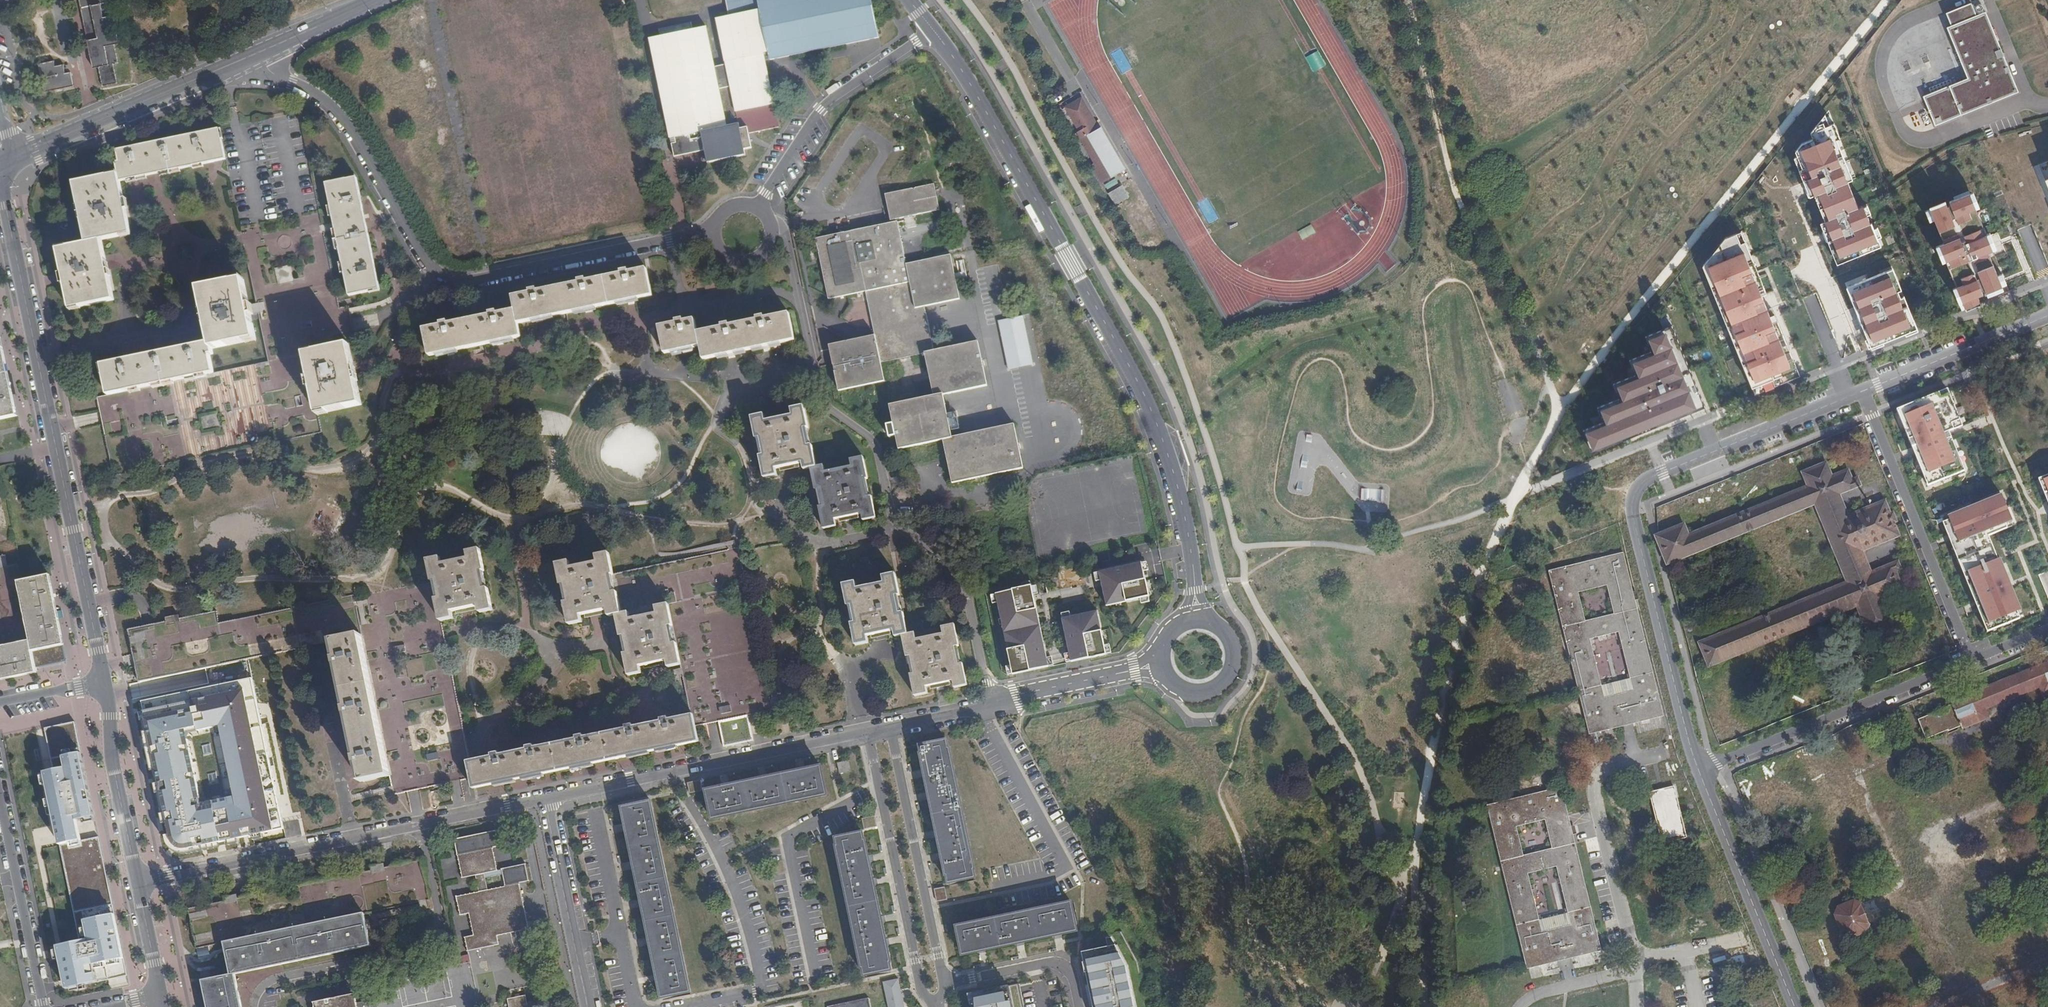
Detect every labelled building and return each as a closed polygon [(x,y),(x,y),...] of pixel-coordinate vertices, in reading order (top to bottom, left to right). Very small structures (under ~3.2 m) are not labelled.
[(87,4),(82,5),(84,21),(90,20),(95,47),(90,48),(95,68),(100,67),(104,85),(118,82),(114,63),(119,62),(115,44),(120,43),(111,0),(86,0),(87,4)] [(789,57),(795,55),(877,38),(869,0),(724,0),(728,18),(759,11),(768,54),(769,60),(770,61),(789,57)] [(1436,9),(1431,1),(1428,3),(1427,6),(1430,10),(1433,11),(1436,9)] [(1971,2),(1947,12),(1952,25),(1947,27),(1968,78),(1924,96),(1936,125),(2018,92),(1986,11),(1977,15),(1971,2)] [(759,11),(728,18),(716,20),(724,62),(762,54),(763,55),(768,54),(759,11)] [(1437,13),(1432,17),(1435,22),(1440,19),(1437,13)] [(84,21),(90,48),(95,47),(90,20),(84,21)] [(773,104),(764,61),(763,55),(762,54),(724,62),(725,65),(712,68),(704,28),(686,32),(684,24),(656,30),(657,37),(647,40),(660,98),(672,157),(689,154),(688,147),(706,144),(707,150),(710,164),(749,156),(747,150),(751,149),(748,134),(778,128),(773,104)] [(59,83),(60,87),(74,84),(71,70),(68,70),(66,61),(57,63),(55,58),(39,61),(45,91),(55,88),(54,84),(59,83)] [(1124,170),(1081,97),(1064,107),(1079,132),(1076,133),(1094,163),(1090,165),(1101,184),(1124,170)] [(214,373),(104,396),(98,398),(99,403),(104,425),(114,477),(151,469),(157,468),(164,467),(199,459),(250,448),(260,446),(322,434),(321,428),(319,420),(318,414),(306,354),(308,354),(349,345),(357,344),(355,333),(349,307),(339,308),(322,226),(320,217),(319,214),(319,211),(298,113),(285,116),(284,113),(272,116),(272,118),(235,126),(221,129),(227,160),(241,227),(241,230),(243,240),(245,249),(241,250),(243,264),(248,262),(258,313),(251,315),(252,321),(260,319),(268,362),(214,373)] [(119,174),(121,181),(227,160),(221,129),(117,151),(120,162),(117,162),(119,174)] [(1855,207),(1826,138),(1790,152),(1820,223),(1855,207)] [(689,154),(707,150),(706,144),(688,147),(689,154)] [(88,243),(102,240),(132,234),(121,181),(119,174),(76,183),(88,243)] [(379,289),(356,178),(327,184),(349,295),(379,289)] [(893,219),(953,207),(948,181),(888,193),(893,219)] [(1121,185),(1106,193),(1113,206),(1128,198),(1121,185)] [(2004,290),(1967,192),(1916,211),(1954,309),(2004,290)] [(1855,207),(1820,223),(1813,226),(1831,267),(1874,248),(1855,207)] [(1344,219),(1330,226),(1335,235),(1348,228),(1344,219)] [(869,291),(879,336),(882,355),(834,365),(840,391),(886,382),(882,363),(926,354),(935,397),(890,406),(899,450),(944,440),(953,484),(1024,469),(1015,425),(954,438),(945,396),(989,386),(980,342),(936,351),(927,306),(963,299),(954,255),(909,264),(900,221),(820,238),(832,299),(869,291)] [(1311,224),(1298,232),(1303,239),(1316,232),(1311,224)] [(102,240),(88,243),(59,249),(71,309),(115,300),(102,240)] [(1786,370),(1739,252),(1699,268),(1746,386),(1786,370)] [(654,295),(649,269),(629,272),(629,270),(621,271),(621,274),(587,281),(586,279),(579,280),(579,283),(538,291),(537,289),(530,290),(530,293),(512,297),(515,311),(498,314),(497,311),(490,313),(490,315),(449,324),(449,322),(441,323),(441,326),(423,329),(430,356),(521,337),(518,324),(654,295)] [(1906,332),(1885,275),(1841,291),(1862,348),(1906,332)] [(252,321),(251,315),(244,280),(200,289),(211,343),(212,349),(256,340),(252,321)] [(704,360),(797,340),(790,314),(766,319),(765,316),(758,318),(758,321),(731,326),(730,324),(723,325),(723,328),(699,333),(695,319),(685,321),(685,319),(678,321),(678,324),(660,327),(666,354),(702,347),(704,360)] [(1700,413),(1668,327),(1638,338),(1645,358),(1622,366),(1628,382),(1606,389),(1611,404),(1587,413),(1592,428),(1570,436),(1578,458),(1700,413)] [(18,417),(0,331),(0,421),(18,417)] [(882,355),(879,336),(830,346),(834,365),(882,355)] [(213,354),(212,349),(211,343),(98,366),(104,396),(214,373),(210,354),(213,354)] [(306,354),(318,414),(362,405),(349,345),(308,354),(306,354)] [(1958,423),(1944,390),(1891,412),(1924,489),(1964,472),(1946,428),(1958,423)] [(812,468),(818,467),(813,445),(809,446),(806,429),(809,429),(805,407),(792,409),(793,416),(767,422),(765,416),(753,418),(758,440),(762,439),(765,455),(761,456),(766,478),(778,476),(777,470),(804,464),(806,470),(812,468)] [(836,520),(863,515),(864,521),(877,518),(872,496),(868,496),(865,480),(868,480),(864,458),(851,460),(853,467),(826,472),(824,466),(818,467),(812,468),(817,490),(821,489),(824,506),(820,507),(825,529),(838,527),(836,520)] [(1702,644),(1711,665),(1859,605),(1871,634),(1892,626),(1880,597),(1902,588),(1892,565),(1871,574),(1862,551),(1899,535),(1885,501),(1847,517),(1838,494),(1854,488),(1847,471),(1832,478),(1826,464),(1805,472),(1811,487),(1690,536),(1685,525),(1657,536),(1669,563),(1816,503),(1849,584),(1702,644)] [(2036,480),(2047,509),(2047,475),(2036,480)] [(31,640),(21,582),(20,576),(17,564),(13,541),(10,528),(3,494),(0,480),(0,647),(31,640)] [(1360,488),(1360,501),(1383,501),(1383,489),(1360,488)] [(2011,523),(1999,492),(1935,518),(1981,633),(2023,616),(1989,532),(2011,523)] [(679,654),(681,665),(692,715),(696,725),(772,709),(752,613),(751,606),(751,604),(747,588),(746,585),(745,578),(744,575),(743,568),(739,548),(733,550),(727,551),(638,569),(614,574),(615,575),(618,592),(619,599),(622,614),(630,612),(656,607),(669,604),(671,616),(673,626),(675,633),(676,640),(677,643),(679,654)] [(437,599),(441,622),(454,620),(453,614),(479,609),(480,615),(493,612),(489,590),(485,590),(482,573),(486,572),(481,550),(468,553),(469,558),(442,564),(441,559),(429,561),(433,582),(433,583),(438,582),(441,599),(437,599)] [(619,599),(618,592),(613,593),(610,576),(615,575),(614,574),(610,553),(597,555),(598,561),(572,566),(571,560),(559,563),(563,586),(567,585),(570,602),(566,602),(570,624),(583,621),(582,615),(609,610),(610,616),(618,615),(622,614),(619,599)] [(1640,640),(1645,639),(1638,610),(1633,611),(1626,579),(1630,578),(1624,554),(1550,572),(1571,662),(1576,661),(1583,691),(1578,693),(1588,735),(1609,730),(1608,725),(1638,718),(1640,723),(1662,717),(1653,675),(1648,675),(1640,640)] [(1125,569),(1100,574),(1108,608),(1151,599),(1143,565),(1125,569)] [(896,637),(903,636),(909,635),(904,612),(900,613),(896,597),(901,596),(896,574),(884,577),(885,583),(858,588),(857,582),(844,585),(848,606),(853,605),(856,622),(852,623),(856,646),(869,643),(868,636),(895,631),(896,637)] [(31,640),(33,651),(65,645),(51,575),(21,582),(31,640)] [(470,761),(441,622),(437,599),(433,583),(433,582),(355,598),(354,596),(255,616),(220,624),(218,612),(131,630),(132,636),(134,643),(137,660),(137,662),(141,681),(153,679),(166,676),(252,658),(269,655),(326,643),(336,641),(363,635),(392,779),(394,789),(395,794),(471,779),(467,762),(470,761)] [(1009,652),(1014,677),(1050,669),(1047,654),(1036,604),(1033,589),(997,596),(1002,621),(1006,620),(1013,651),(1009,652)] [(669,667),(681,665),(679,654),(677,643),(673,644),(669,626),(671,626),(673,626),(671,616),(669,604),(656,607),(657,609),(657,613),(631,618),(630,612),(622,614),(618,615),(619,622),(622,636),(626,636),(629,649),(630,653),(626,654),(626,657),(630,675),(642,673),(640,667),(668,661),(669,667)] [(1072,665),(1108,657),(1098,614),(1063,621),(1068,646),(1072,665)] [(1013,651),(1006,620),(1002,621),(1009,652),(1013,651)] [(955,647),(960,646),(955,625),(943,628),(944,634),(917,639),(916,634),(909,635),(903,636),(908,657),(912,656),(916,674),(911,674),(916,697),(928,694),(927,688),(954,682),(956,688),(968,686),(963,664),(959,665),(955,647)] [(363,635),(336,641),(339,659),(337,659),(339,667),(341,667),(349,708),(347,709),(349,717),(351,716),(360,758),(357,758),(359,766),(361,765),(365,784),(392,779),(363,635)] [(0,647),(0,681),(38,673),(33,651),(31,640),(0,647)] [(1952,704),(1952,706),(1940,711),(1940,713),(1920,721),(1927,739),(1948,731),(1948,732),(1960,727),(1962,729),(1987,719),(1988,719),(2043,697),(2043,696),(2047,694),(2047,664),(1952,704)] [(178,848),(188,849),(283,829),(252,678),(141,701),(170,835),(173,842),(178,848)] [(696,725),(692,715),(684,716),(669,719),(668,717),(661,718),(661,721),(634,727),(633,724),(626,726),(626,729),(584,737),(584,734),(576,736),(577,739),(535,748),(534,745),(527,747),(528,749),(500,755),(499,753),(493,754),(493,757),(489,758),(482,759),(476,760),(470,761),(467,762),(471,779),(474,789),(482,787),(489,786),(495,784),(630,756),(690,743),(699,742),(696,725)] [(45,728),(49,747),(80,740),(75,721),(45,728)] [(80,740),(49,747),(54,771),(45,773),(61,845),(82,841),(78,821),(96,818),(80,740)] [(978,876),(950,740),(922,745),(951,883),(978,876)] [(854,771),(851,760),(841,762),(843,773),(854,771)] [(823,766),(709,790),(715,819),(829,795),(823,766)] [(1683,839),(1672,787),(1647,792),(1659,845),(1683,839)] [(1582,909),(1574,874),(1578,874),(1571,843),(1566,845),(1560,815),(1564,813),(1558,788),(1485,807),(1506,895),(1510,895),(1516,924),(1513,926),(1523,970),(1545,964),(1545,960),(1572,953),(1573,957),(1596,951),(1586,908),(1582,909)] [(692,992),(653,802),(626,808),(664,997),(692,992)] [(877,816),(864,818),(865,829),(878,827),(877,816)] [(499,934),(524,928),(509,867),(499,869),(495,848),(501,846),(498,829),(454,838),(463,877),(476,874),(480,892),(457,898),(461,914),(471,912),(476,934),(465,936),(469,951),(501,944),(499,934)] [(894,969),(866,832),(838,838),(866,975),(894,969)] [(1082,839),(1085,843),(1094,838),(1091,834),(1082,839)] [(82,841),(61,845),(82,943),(91,941),(86,917),(115,911),(99,837),(82,841)] [(1789,851),(1784,840),(1773,845),(1778,856),(1789,851)] [(198,948),(226,942),(365,913),(369,912),(418,902),(425,901),(431,899),(423,860),(323,881),(298,886),(237,898),(190,908),(192,921),(196,937),(198,948)] [(517,865),(521,882),(530,881),(526,863),(517,865)] [(509,867),(524,928),(531,927),(520,883),(515,865),(509,867)] [(934,899),(944,899),(944,888),(934,888),(934,899)] [(1869,926),(1862,906),(1854,903),(1839,909),(1836,918),(1844,936),(1853,938),(1866,933),(1869,926)] [(965,955),(1079,932),(1073,904),(959,927),(965,955)] [(129,977),(115,911),(86,917),(91,941),(82,943),(59,948),(68,990),(129,977)] [(372,945),(365,913),(226,942),(233,975),(237,974),(372,945)] [(1088,959),(1099,1006),(1143,1006),(1135,968),(1126,954),(1088,959)] [(1844,985),(1839,972),(1825,977),(1831,991),(1844,985)] [(237,974),(233,975),(205,980),(210,1006),(244,1006),(237,974)] [(883,982),(888,1006),(904,1006),(899,980),(883,982)] [(357,993),(315,1002),(316,1006),(366,1006),(364,1001),(358,1002),(357,993)] [(526,994),(508,997),(510,1006),(528,1006),(526,994)] [(976,1001),(975,1006),(1017,1006),(1015,994),(976,1001)] [(871,998),(830,1006),(872,1006),(871,998)]
